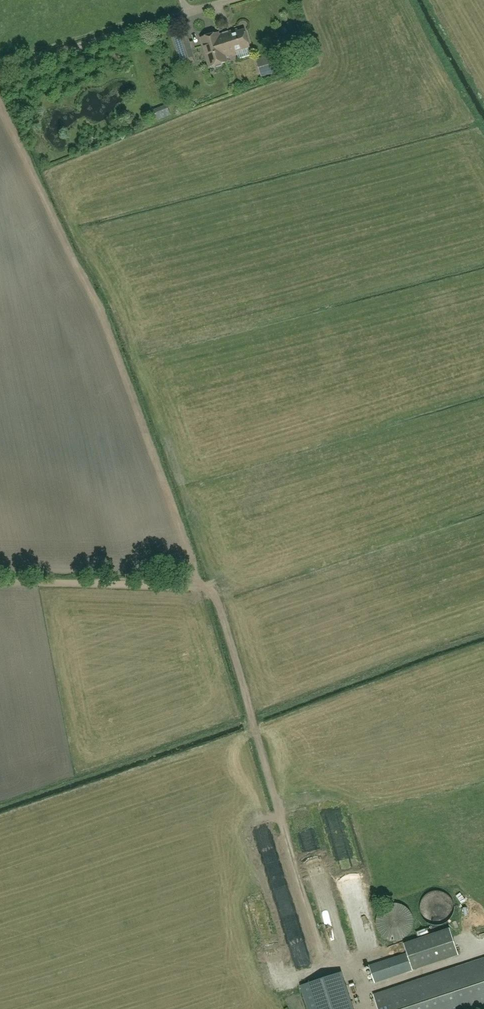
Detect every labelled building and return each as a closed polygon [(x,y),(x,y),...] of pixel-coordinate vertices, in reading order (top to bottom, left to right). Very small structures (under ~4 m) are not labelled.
[(221,34),(228,56),(237,54),(236,51),(250,47),(244,29),(238,31),(237,29),(221,34)] [(186,33),(173,37),(181,62),(194,58),(186,33)] [(228,56),(221,34),(218,35),(213,37),(213,34),(202,38),(210,64),(214,63),(215,65),(217,67),(221,65),(222,63),(226,62),(225,57),(228,56)] [(256,60),(261,77),(277,73),(272,56),(265,58),(264,57),(256,60)] [(167,106),(153,110),(156,120),(170,116),(167,106)] [(280,868),(277,845),(266,847),(269,869),(280,868)] [(413,921),(413,919),(413,917),(413,915),(412,914),(411,912),(410,910),(409,909),(408,908),(407,906),(405,905),(404,904),(402,904),(400,903),(398,903),(397,902),(395,902),(393,902),(391,903),(389,903),(388,904),(386,904),(384,905),(383,906),(381,908),(380,909),(379,910),(378,912),(377,914),(377,915),(376,917),(376,919),(376,921),(376,923),(376,925),(377,926),(377,928),(378,930),(379,931),(380,933),(381,934),(383,935),(384,936),(386,937),(388,938),(389,939),(391,939),(393,940),(395,940),(397,940),(398,939),(400,939),(402,938),(404,937),(405,936),(407,935),(408,934),(409,933),(410,931),(411,930),(412,928),(413,926),(413,925),(413,923),(413,921)] [(331,908),(324,909),(329,932),(336,931),(331,908)] [(407,952),(369,965),(375,982),(456,954),(448,929),(404,943),(407,952)] [(483,1006),(483,957),(373,993),(379,1008),(475,1008),(483,1006)] [(308,1008),(353,1008),(341,971),(300,985),(308,1008)]
